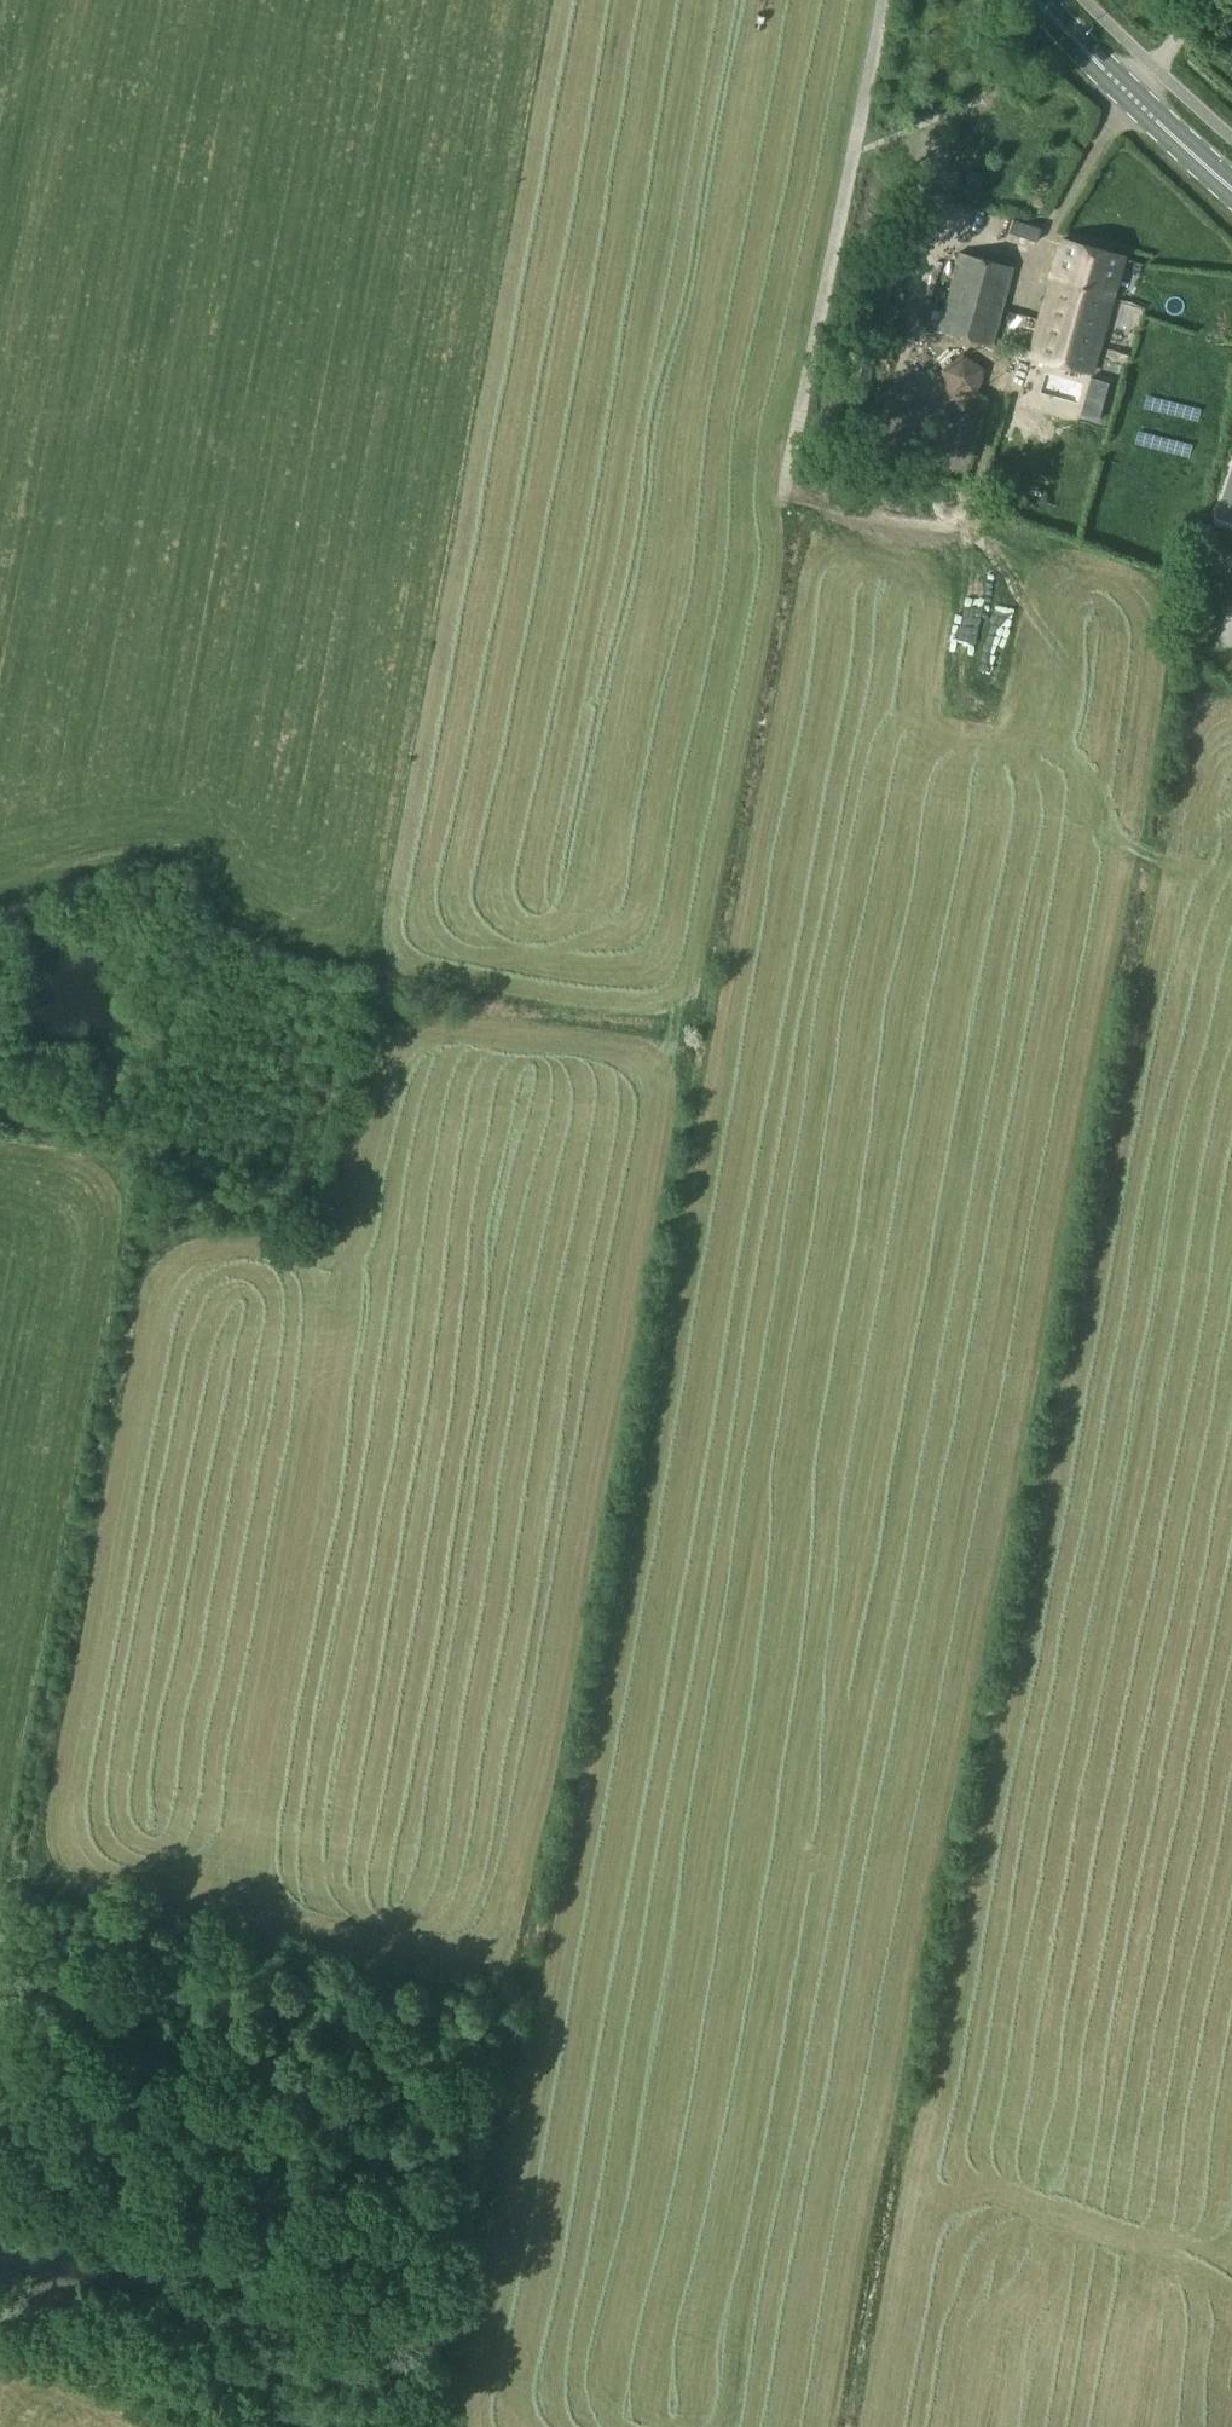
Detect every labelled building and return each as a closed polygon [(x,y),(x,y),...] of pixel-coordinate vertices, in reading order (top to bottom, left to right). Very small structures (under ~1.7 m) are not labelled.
[(1061,241),(1029,357),(1091,374),(1122,259),(1061,241)] [(938,330),(991,346),(1012,268),(959,253),(938,330)] [(962,358),(942,372),(950,394),(974,394),(980,374),(962,358)]
